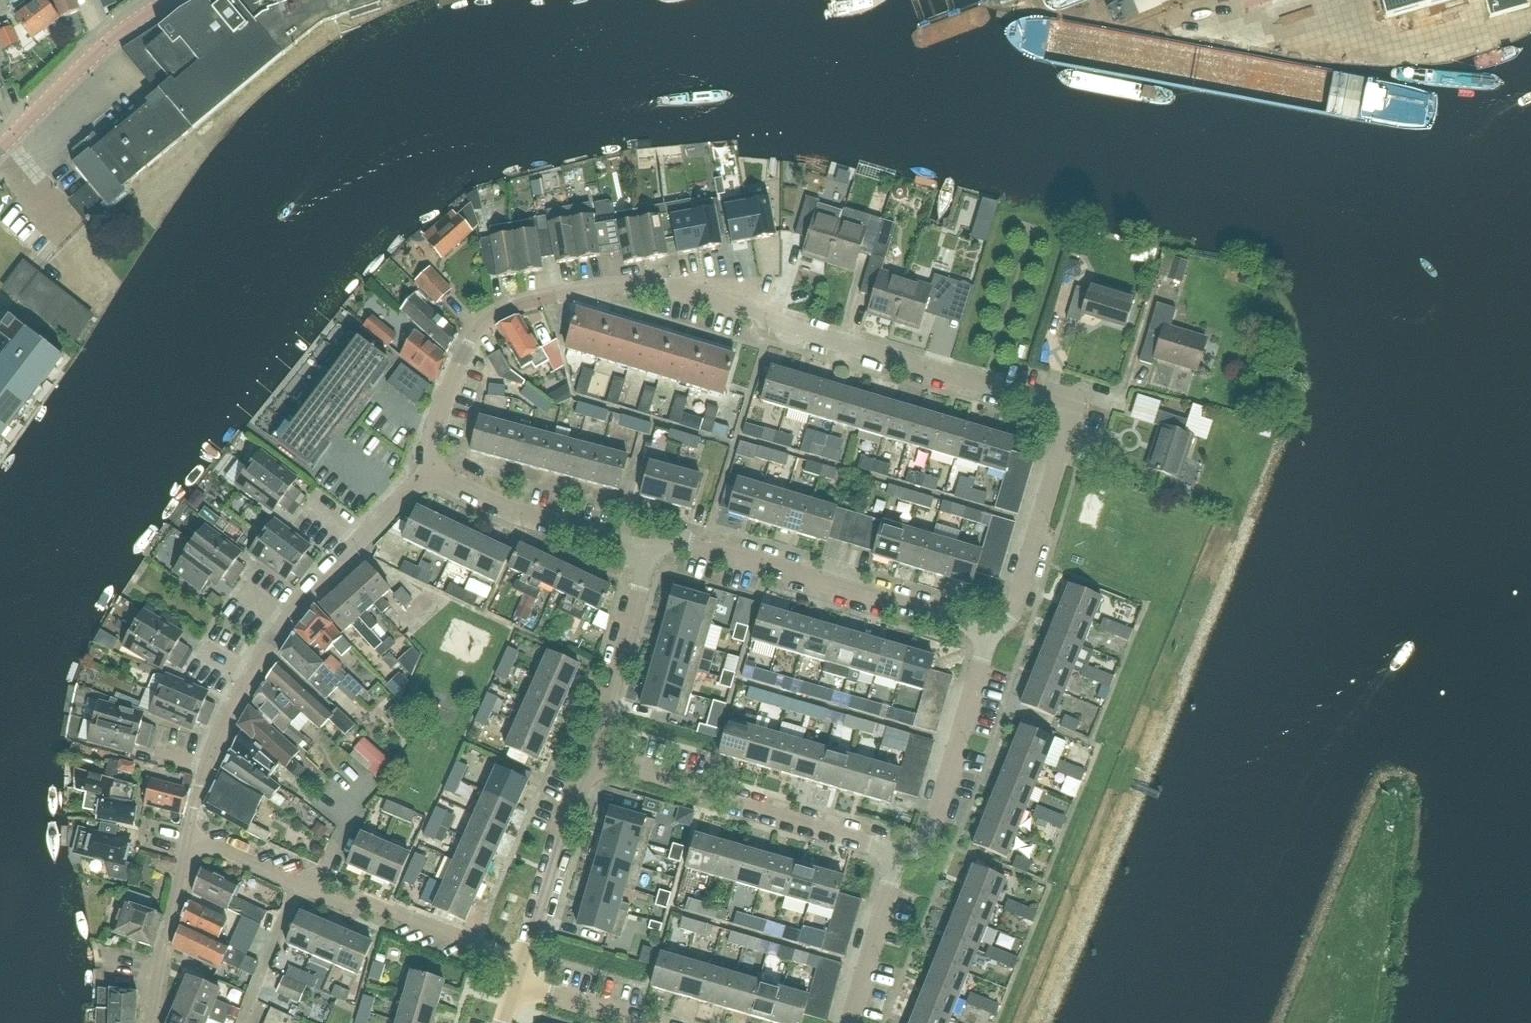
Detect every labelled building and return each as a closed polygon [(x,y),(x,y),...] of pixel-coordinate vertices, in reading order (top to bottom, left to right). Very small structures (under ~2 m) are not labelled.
[(25,3),(14,10),(18,15),(14,19),(30,41),(57,21),(43,0),(31,0),(25,3)] [(73,0),(50,0),(59,21),(78,13),(73,0)] [(215,12),(206,2),(193,13),(189,8),(182,12),(166,26),(164,24),(122,51),(165,101),(152,112),(147,107),(101,146),(93,136),(73,154),(79,161),(72,167),(91,189),(73,204),(91,225),(89,226),(95,233),(115,216),(109,208),(125,195),(121,190),(316,27),(323,25),(322,22),(350,14),(351,19),(382,10),(379,0),(229,0),(215,12)] [(1101,0),(1049,0),(1055,17),(1101,0)] [(1385,20),(1455,0),(1379,0),(1385,20)] [(1490,19),(1529,8),(1527,0),(1484,0),(1490,19)] [(4,52),(19,46),(11,27),(10,28),(8,23),(0,26),(0,43),(4,52)] [(633,154),(634,171),(653,170),(652,153),(633,154)] [(562,200),(593,197),(589,165),(558,169),(562,200)] [(722,179),(714,180),(717,196),(724,195),(722,179)] [(745,197),(753,241),(775,237),(768,200),(755,202),(753,195),(745,197)] [(827,263),(839,220),(815,213),(818,201),(804,196),(793,234),(806,237),(801,255),(827,263)] [(745,197),(723,201),(731,245),(753,241),(745,197)] [(974,197),(970,220),(981,222),(985,199),(974,197)] [(721,247),(719,234),(723,233),(718,202),(713,203),(712,200),(691,204),(690,204),(699,251),(721,247)] [(601,203),(604,218),(609,247),(610,250),(620,248),(624,265),(645,261),(637,220),(635,211),(614,215),(613,206),(608,201),(601,203)] [(691,204),(690,201),(688,201),(668,205),(671,222),(675,244),(677,255),(699,251),(690,204),(691,204)] [(570,221),(577,261),(599,256),(598,249),(609,247),(604,218),(601,203),(588,205),(590,217),(570,221)] [(442,259),(471,234),(471,233),(478,227),(470,205),(469,206),(456,217),(452,212),(422,237),(442,259)] [(839,220),(827,263),(852,270),(857,253),(870,256),(870,255),(881,219),(867,215),(867,217),(843,210),(840,220),(839,220)] [(637,220),(645,261),(667,256),(659,216),(637,220)] [(512,236),(520,276),(542,271),(540,260),(545,259),(539,231),(537,219),(529,220),(531,233),(512,236)] [(892,321),(904,279),(880,271),(884,259),(894,223),(881,219),(870,255),(870,256),(859,292),(872,296),(866,314),(892,321)] [(539,231),(545,259),(555,257),(556,265),(577,261),(570,221),(548,225),(549,229),(539,231)] [(520,276),(512,236),(490,241),(491,243),(481,245),(487,273),(496,271),(498,280),(520,276)] [(1173,258),(1166,279),(1181,284),(1188,263),(1173,258)] [(94,316),(23,261),(2,288),(73,344),(94,316)] [(1067,265),(1062,278),(1076,283),(1081,269),(1067,265)] [(435,304),(449,291),(429,270),(415,283),(421,289),(430,299),(435,304)] [(904,279),(892,321),(918,329),(923,312),(936,316),(947,278),(934,274),(930,286),(904,279)] [(1124,328),(1133,297),(1090,283),(1088,290),(1076,286),(1066,318),(1080,322),(1083,315),(1124,328)] [(400,312),(446,352),(457,335),(424,306),(430,299),(421,289),(413,297),(400,312)] [(1206,341),(1170,329),(1176,310),(1157,304),(1139,362),(1152,366),(1154,359),(1196,372),(1206,341)] [(598,361),(609,320),(577,310),(565,351),(598,361)] [(372,317),(362,328),(389,349),(398,339),(372,317)] [(66,355),(10,318),(0,332),(0,336),(9,342),(0,355),(0,454),(66,355)] [(533,371),(547,363),(554,374),(564,368),(556,341),(538,351),(519,318),(495,328),(519,370),(529,364),(533,371)] [(629,370),(641,329),(609,320),(598,361),(629,370)] [(659,379),(672,338),(641,329),(629,370),(659,379)] [(336,351),(375,381),(388,363),(349,333),(336,351)] [(435,384),(446,358),(414,333),(400,356),(435,384)] [(690,388),(702,347),(672,338),(659,379),(690,388)] [(702,347),(690,388),(720,397),(732,356),(702,347)] [(362,397),(375,381),(336,351),(323,369),(363,399),(363,398),(362,397)] [(499,379),(511,372),(499,352),(487,359),(499,379)] [(482,374),(485,367),(478,364),(474,370),(482,374)] [(401,365),(394,375),(399,379),(407,369),(401,365)] [(350,416),(363,399),(323,369),(310,386),(350,416)] [(407,369),(399,379),(405,383),(412,374),(407,369)] [(579,382),(590,386),(594,372),(583,369),(579,382)] [(761,402),(785,409),(795,376),(771,369),(761,402)] [(412,374),(405,383),(411,388),(418,378),(412,374)] [(394,375),(387,384),(392,389),(399,379),(394,375)] [(473,375),(464,382),(475,394),(483,387),(473,375)] [(785,409),(809,416),(819,383),(795,376),(785,409)] [(418,378),(411,388),(417,392),(424,383),(418,378)] [(610,392),(621,395),(625,381),(614,378),(610,392)] [(399,379),(392,389),(398,393),(405,383),(399,379)] [(766,384),(758,381),(756,388),(764,390),(766,384)] [(586,398),(590,386),(579,382),(575,395),(586,398)] [(405,383),(398,393),(404,397),(411,388),(405,383)] [(424,383),(417,392),(422,396),(430,387),(424,383)] [(809,416),(834,424),(844,390),(819,383),(809,416)] [(504,400),(506,387),(489,385),(488,398),(504,400)] [(337,433),(350,416),(310,386),(297,403),(337,433)] [(534,407),(536,393),(527,386),(520,396),(534,407)] [(411,388),(404,397),(409,402),(417,392),(411,388)] [(641,401),(652,404),(656,391),(645,388),(641,401)] [(834,424),(858,431),(868,398),(844,390),(834,424)] [(417,392),(409,402),(415,406),(422,396),(417,392)] [(617,407),(621,395),(610,392),(606,404),(617,407)] [(536,393),(534,407),(545,415),(552,404),(536,393)] [(672,410),(683,413),(685,406),(687,400),(676,397),(672,410)] [(858,431),(882,438),(892,405),(868,398),(858,431)] [(648,416),(652,404),(641,401),(637,413),(648,416)] [(336,434),(337,433),(297,403),(284,421),(323,450),(335,433),(336,434)] [(589,419),(593,408),(577,403),(574,415),(589,419)] [(882,438),(907,445),(917,412),(892,405),(882,438)] [(396,406),(388,415),(409,434),(417,424),(396,406)] [(704,420),(714,423),(719,409),(708,406),(706,412),(704,420)] [(593,408),(589,419),(604,424),(608,412),(593,408)] [(679,426),(679,425),(683,413),(672,410),(668,422),(679,426)] [(1147,469),(1178,479),(1192,435),(1185,433),(1189,421),(1158,411),(1153,425),(1160,427),(1147,469)] [(931,453),(941,419),(917,412),(907,445),(931,453)] [(618,428),(643,435),(648,437),(652,425),(621,416),(618,428)] [(941,419),(931,453),(955,460),(965,427),(941,419)] [(710,435),(714,423),(704,420),(701,429),(700,432),(710,435)] [(309,468),(323,450),(284,421),(270,438),(309,468)] [(493,461),(502,428),(476,421),(467,454),(493,461)] [(965,427),(955,460),(980,467),(990,434),(965,427)] [(502,428),(493,461),(520,468),(529,435),(502,428)] [(775,446),(779,434),(764,429),(763,430),(760,441),(775,446)] [(681,447),(685,435),(670,430),(666,442),(681,447)] [(779,434),(775,446),(790,450),(794,438),(779,434)] [(1004,474),(1007,465),(1010,454),(1010,453),(1014,441),(1012,441),(990,434),(980,467),(1004,474)] [(364,435),(352,447),(369,462),(356,477),(381,499),(397,481),(371,458),(380,449),(364,435)] [(529,435),(520,468),(544,474),(553,441),(529,435)] [(685,435),(681,447),(697,452),(700,439),(685,435)] [(553,441),(544,474),(567,481),(576,447),(553,441)] [(823,460),(827,448),(812,443),(808,455),(823,460)] [(576,447),(567,481),(592,487),(601,453),(576,447)] [(842,452),(827,448),(823,460),(838,464),(842,452)] [(771,464),(774,453),(758,449),(755,459),(771,464)] [(298,480),(260,452),(248,469),(299,507),(305,498),(292,488),(298,480)] [(601,453),(592,487),(618,494),(627,460),(601,453)] [(774,453),(771,464),(785,468),(789,458),(774,453)] [(1010,454),(1007,465),(1031,472),(1033,460),(1010,454)] [(860,458),(856,469),(872,474),(875,462),(860,458)] [(875,462),(872,474),(886,479),(891,467),(875,462)] [(818,477),(821,467),(807,463),(804,473),(818,477)] [(1003,477),(1027,484),(1031,472),(1007,465),(1004,474),(1003,477)] [(650,466),(641,500),(664,506),(673,472),(650,466)] [(821,467),(818,477),(834,482),(837,472),(821,467)] [(278,506),(287,513),(292,516),(299,507),(248,469),(235,486),(272,514),(278,506)] [(673,472),(664,506),(688,512),(696,478),(673,472)] [(920,488),(923,476),(909,472),(905,484),(920,488)] [(923,476),(920,488),(935,493),(939,481),(923,476)] [(1000,488),(1024,494),(1027,484),(1003,477),(1000,488)] [(969,503),(972,491),(974,483),(962,479),(959,487),(957,486),(953,498),(969,503)] [(753,524),(763,489),(737,482),(727,516),(753,524)] [(997,498),(1021,504),(1024,494),(1000,488),(997,498)] [(777,531),(787,496),(763,489),(753,524),(777,531)] [(900,502),(915,506),(918,495),(903,490),(900,502)] [(984,507),(984,506),(987,495),(972,491),(969,503),(984,507)] [(930,511),(933,499),(918,495),(915,506),(930,511)] [(787,496),(777,531),(801,538),(811,503),(787,496)] [(1018,516),(1021,504),(997,498),(994,509),(1018,516)] [(829,539),(837,511),(811,503),(801,538),(827,545),(829,539)] [(963,521),(966,509),(951,504),(948,516),(963,521)] [(966,509),(963,521),(978,526),(982,513),(966,509)] [(423,554),(438,522),(415,511),(408,525),(400,521),(388,534),(401,540),(400,543),(423,554)] [(841,543),(849,515),(837,511),(829,539),(841,543)] [(849,515),(841,543),(852,546),(861,518),(849,515)] [(988,529),(1012,536),(1015,524),(991,517),(988,529)] [(864,550),(873,522),(861,518),(852,546),(864,550)] [(305,556),(311,548),(274,520),(261,537),(307,572),(314,563),(305,556)] [(423,554),(446,565),(461,533),(438,522),(423,554)] [(873,522),(864,550),(875,553),(883,525),(873,522)] [(883,525),(875,553),(873,559),(897,566),(907,532),(883,525)] [(236,562),(242,554),(204,526),(192,543),(238,578),(245,569),(236,562)] [(985,540),(1008,547),(1012,536),(988,529),(985,540)] [(907,532),(897,566),(922,573),(932,539),(907,532)] [(485,544),(461,533),(446,565),(470,576),(485,544)] [(292,574),(300,581),(307,572),(261,537),(248,554),(286,582),(292,574)] [(957,546),(932,539),(922,573),(947,580),(957,546)] [(982,552),(1005,557),(1008,547),(985,540),(981,551),(982,552)] [(231,587),(238,578),(192,543),(179,560),(181,562),(172,573),(200,593),(208,582),(217,588),(222,580),(231,587)] [(485,544),(470,576),(493,587),(508,555),(485,544)] [(979,562),(981,554),(957,546),(947,580),(971,588),(975,574),(979,562)] [(523,598),(541,558),(518,547),(507,571),(522,578),(518,586),(515,584),(511,592),(523,598)] [(979,562),(1002,569),(1005,557),(982,552),(981,554),(979,562)] [(541,558),(523,598),(534,603),(538,595),(535,594),(539,586),(552,593),(563,568),(541,558)] [(411,579),(416,568),(404,562),(399,573),(411,579)] [(998,581),(1002,569),(979,562),(975,574),(998,581)] [(350,580),(373,607),(374,606),(381,614),(389,607),(382,599),(388,593),(365,566),(350,580)] [(428,587),(428,586),(433,576),(416,568),(411,579),(428,587)] [(568,619),(586,579),(563,568),(552,593),(567,599),(563,607),(560,605),(556,614),(568,619)] [(586,579),(568,619),(579,625),(583,616),(579,614),(583,607),(597,614),(609,590),(586,579)] [(334,593),(369,633),(376,626),(365,614),(373,607),(350,580),(334,593)] [(407,582),(392,596),(404,609),(411,602),(416,607),(430,593),(407,582)] [(450,584),(444,595),(458,601),(463,590),(450,584)] [(1058,610),(1091,624),(1100,600),(1067,587),(1058,610)] [(478,597),(463,590),(458,601),(473,609),(478,597)] [(701,623),(711,626),(717,602),(708,600),(674,590),(667,613),(701,623)] [(386,653),(380,646),(369,633),(334,593),(318,607),(342,634),(350,627),(379,660),(386,653)] [(187,661),(192,652),(188,649),(178,643),(183,635),(152,617),(156,610),(146,605),(143,611),(132,629),(187,661)] [(310,648),(311,647),(314,649),(318,646),(324,654),(331,648),(340,658),(351,649),(314,608),(296,633),(310,648)] [(775,650),(785,616),(760,609),(750,643),(775,650)] [(1048,634),(1081,647),(1091,624),(1058,610),(1048,634)] [(701,623),(667,613),(660,636),(695,646),(704,649),(711,626),(701,623)] [(800,657),(810,623),(785,616),(775,650),(800,657)] [(1099,630),(1113,636),(1118,624),(1104,619),(1099,630)] [(824,664),(833,630),(810,623),(800,657),(824,664)] [(746,636),(748,628),(736,624),(734,632),(746,636)] [(1132,630),(1118,624),(1113,636),(1127,643),(1132,630)] [(121,647),(162,671),(167,663),(176,668),(177,668),(181,671),(187,661),(132,629),(121,647)] [(848,671),(858,637),(833,630),(824,664),(848,671)] [(743,644),(746,636),(734,632),(732,641),(743,644)] [(1038,657),(1071,671),(1081,647),(1048,634),(1038,657)] [(695,646),(660,636),(654,659),(688,669),(697,672),(704,649),(695,646)] [(334,676),(322,665),(293,637),(280,656),(325,699),(336,688),(352,704),(359,696),(365,702),(370,697),(364,691),(363,692),(348,676),(344,680),(337,673),(334,676)] [(873,678),(882,644),(858,637),(848,671),(845,682),(856,685),(859,674),(873,678)] [(907,651),(882,644),(873,678),(897,685),(907,651)] [(519,653),(508,648),(501,663),(512,668),(519,653)] [(907,651),(897,685),(922,692),(924,681),(928,671),(931,658),(907,651)] [(545,655),(535,679),(566,693),(577,670),(545,655)] [(1062,694),(1071,671),(1038,657),(1029,681),(1062,694)] [(688,669),(654,659),(647,682),(681,692),(691,695),(697,672),(688,669)] [(495,677),(506,682),(512,668),(501,663),(495,677)] [(266,681),(299,712),(318,730),(326,721),(344,737),(354,726),(335,709),(330,714),(277,664),(266,681)] [(1084,665),(1079,677),(1093,683),(1098,671),(1084,665)] [(769,673),(755,669),(751,681),(765,686),(769,673)] [(733,682),(735,674),(723,671),(721,679),(733,682)] [(924,681),(949,688),(953,678),(928,671),(924,681)] [(1114,677),(1098,671),(1093,683),(1109,690),(1114,677)] [(782,691),(786,678),(769,673),(765,686),(782,691)] [(205,702),(208,693),(165,675),(164,677),(158,674),(153,676),(148,689),(158,693),(157,695),(210,717),(215,707),(205,702)] [(535,679),(524,702),(556,716),(566,693),(535,679)] [(730,690),(733,682),(721,679),(719,687),(730,690)] [(299,712),(266,681),(251,704),(284,735),(285,735),(306,754),(313,748),(290,726),(300,715),(317,730),(318,730),(299,712)] [(921,694),(946,701),(949,688),(924,681),(922,692),(921,694)] [(1062,694),(1029,681),(1019,704),(1052,718),(1062,694)] [(681,692),(647,682),(640,706),(675,716),(684,719),(691,695),(681,692)] [(803,683),(799,695),(814,699),(817,687),(803,683)] [(830,704),(834,692),(817,687),(814,699),(830,704)] [(745,700),(760,704),(763,693),(749,688),(745,700)] [(763,693),(760,704),(776,709),(780,697),(763,693)] [(480,710),(491,715),(498,699),(487,694),(480,710)] [(919,705),(943,712),(946,701),(921,694),(919,705)] [(196,723),(206,728),(210,717),(157,695),(149,714),(192,732),(196,723)] [(848,709),(862,714),(866,701),(852,697),(848,709)] [(878,718),(879,718),(882,706),(866,701),(862,714),(878,718)] [(98,702),(93,723),(153,739),(156,729),(152,727),(141,724),(144,715),(98,702)] [(545,740),(556,716),(524,702),(513,725),(545,740)] [(726,705),(714,702),(707,727),(719,730),(726,705)] [(794,714),(808,719),(812,706),(797,702),(794,714)] [(940,723),(943,712),(919,705),(916,716),(940,723)] [(834,726),(837,714),(812,706),(808,719),(824,724),(825,723),(834,726)] [(296,778),(303,770),(291,759),(297,753),(248,708),(237,728),(296,778)] [(474,723),(475,723),(485,728),(491,715),(480,710),(474,723)] [(912,728),(916,716),(900,712),(897,724),(912,728)] [(742,764),(752,730),(756,718),(746,715),(743,728),(727,723),(717,757),(742,764)] [(842,729),(857,733),(860,721),(846,716),(842,729)] [(936,735),(940,723),(916,716),(912,728),(936,735)] [(1079,723),(1063,716),(1059,727),(1075,734),(1079,723)] [(873,737),(876,725),(860,721),(857,733),(873,737)] [(132,755),(135,746),(146,749),(150,750),(153,739),(93,723),(87,743),(132,755)] [(545,740),(513,725),(503,749),(511,753),(508,759),(525,766),(528,760),(535,763),(545,740)] [(1010,750),(1043,764),(1053,740),(1052,740),(1055,734),(1043,729),(1040,735),(1019,727),(1010,750)] [(767,772),(777,737),(752,730),(742,764),(767,772)] [(906,747),(910,735),(895,731),(892,742),(906,747)] [(231,752),(268,779),(279,766),(241,732),(231,752)] [(906,747),(931,753),(934,742),(910,735),(906,747)] [(767,772),(791,778),(801,744),(777,737),(767,772)] [(373,776),(379,781),(391,765),(363,739),(353,750),(354,751),(349,756),(360,766),(373,776)] [(816,785),(826,751),(801,744),(791,778),(816,785)] [(903,757),(927,764),(931,753),(906,747),(903,757)] [(1034,788),(1043,764),(1010,750),(1000,774),(1034,788)] [(826,751),(816,785),(840,792),(850,758),(826,751)] [(231,752),(222,770),(246,785),(262,798),(269,802),(270,801),(280,808),(285,801),(276,793),(279,789),(268,779),(231,752)] [(899,769),(924,776),(927,764),(903,757),(899,769)] [(865,799),(875,765),(850,758),(840,792),(865,799)] [(1069,764),(1055,758),(1051,769),(1065,775),(1069,764)] [(135,764),(130,763),(119,760),(117,772),(132,775),(135,764)] [(456,763),(450,776),(461,781),(467,768),(456,763)] [(1084,770),(1069,764),(1065,775),(1080,782),(1084,770)] [(899,772),(875,765),(865,799),(889,806),(893,792),(896,780),(899,772)] [(495,769),(485,792),(517,807),(528,783),(495,769)] [(896,780),(920,787),(924,776),(899,769),(899,772),(896,780)] [(212,789),(252,814),(262,798),(246,785),(222,770),(212,789)] [(74,790),(85,793),(106,798),(130,803),(135,788),(74,771),(74,790)] [(991,798),(1024,811),(1034,788),(1000,774),(991,798)] [(443,792),(444,792),(454,796),(461,781),(450,776),(443,792)] [(183,816),(190,791),(147,780),(143,796),(145,797),(143,806),(183,816)] [(917,799),(920,787),(896,780),(893,792),(917,799)] [(265,843),(270,835),(250,824),(254,815),(252,814),(212,789),(203,807),(247,829),(245,832),(265,843)] [(485,792),(474,815),(507,830),(517,807),(485,792)] [(104,821),(125,825),(132,826),(135,808),(84,798),(82,811),(98,813),(97,820),(104,821)] [(981,822),(1015,835),(1024,811),(991,798),(981,822)] [(381,813),(396,820),(401,808),(386,802),(381,813)] [(1046,824),(1051,812),(1036,807),(1032,819),(1046,824)] [(401,808),(396,820),(411,826),(416,815),(416,814),(401,808)] [(429,823),(440,828),(447,813),(436,808),(429,823)] [(647,846),(654,822),(610,809),(603,833),(647,846)] [(1051,812),(1046,824),(1061,831),(1066,819),(1051,812)] [(474,815),(464,839),(496,853),(507,830),(474,815)] [(1039,822),(1039,821),(1037,826),(1044,829),(1046,825),(1039,822)] [(1015,835),(981,822),(971,845),(1005,859),(1015,835)] [(423,837),(434,842),(435,840),(443,843),(448,831),(440,828),(429,823),(423,837)] [(319,825),(307,839),(318,848),(330,833),(319,825)] [(77,852),(102,859),(108,877),(123,882),(128,865),(123,864),(129,845),(79,831),(77,852)] [(641,869),(647,846),(603,833),(597,856),(641,869)] [(369,878),(384,845),(359,835),(345,868),(369,878)] [(709,877),(719,843),(694,836),(684,870),(709,877)] [(464,839),(453,862),(486,876),(496,853),(464,839)] [(733,884),(743,850),(719,843),(709,877),(733,884)] [(670,853),(682,856),(684,848),(673,844),(670,853)] [(229,853),(247,860),(250,852),(232,845),(229,853)] [(384,845),(369,878),(393,889),(408,856),(384,845)] [(758,891),(768,857),(743,850),(733,884),(758,891)] [(668,861),(679,864),(682,856),(670,853),(668,861)] [(426,859),(415,854),(408,869),(420,874),(426,859)] [(634,892),(641,869),(597,856),(590,879),(634,892)] [(782,898),(792,864),(768,857),(758,891),(782,898)] [(1016,857),(1011,869),(1027,875),(1031,863),(1016,857)] [(453,862),(443,885),(449,888),(475,900),(480,888),(486,876),(453,862)] [(792,864),(782,898),(807,905),(816,871),(792,864)] [(192,894),(237,916),(260,927),(267,914),(249,905),(248,908),(230,899),(237,886),(201,868),(192,894)] [(963,892),(995,905),(1004,881),(972,868),(963,892)] [(402,883),(413,888),(420,874),(408,869),(402,883)] [(842,878),(816,871),(807,905),(832,912),(834,905),(837,894),(842,878)] [(634,893),(634,892),(590,879),(583,903),(627,915),(620,912),(626,891),(634,893)] [(441,888),(432,908),(435,910),(449,916),(459,920),(464,923),(475,900),(449,888),(443,885),(441,888)] [(669,903),(670,899),(671,894),(659,891),(657,899),(669,903)] [(995,905),(963,892),(953,916),(985,929),(995,905)] [(834,905),(858,912),(862,901),(837,894),(834,905)] [(152,948),(162,917),(146,912),(150,900),(135,895),(134,898),(125,895),(113,934),(128,938),(127,940),(152,948)] [(180,923),(183,925),(217,942),(227,921),(208,911),(210,906),(190,897),(180,923)] [(655,907),(666,911),(669,903),(657,899),(655,907)] [(688,899),(684,912),(698,916),(702,903),(688,899)] [(1017,918),(1022,906),(1007,901),(1003,912),(1017,918)] [(620,939),(627,915),(583,903),(577,926),(602,934),(620,939)] [(698,916),(715,921),(719,908),(702,903),(698,916)] [(831,917),(855,924),(858,912),(834,905),(832,912),(831,917)] [(1022,906),(1017,918),(1031,924),(1036,912),(1022,906)] [(435,910),(432,916),(435,917),(457,925),(459,920),(449,916),(435,910)] [(736,913),(732,926),(747,930),(750,917),(736,913)] [(309,957),(323,925),(299,914),(285,947),(309,957)] [(944,939),(976,952),(985,929),(953,916),(944,939)] [(763,935),(763,934),(767,922),(750,917),(747,930),(763,935)] [(827,929),(851,936),(855,924),(831,917),(827,929)] [(678,931),(693,935),(697,923),(682,918),(678,931)] [(660,934),(662,926),(650,923),(648,931),(660,934)] [(709,940),(713,927),(697,923),(693,935),(709,940)] [(217,942),(183,925),(172,949),(217,970),(222,961),(238,969),(244,957),(227,948),(228,947),(217,942)] [(333,967),(347,935),(323,925),(309,957),(333,967)] [(785,928),(781,940),(795,944),(799,932),(785,928)] [(848,947),(851,936),(827,929),(824,940),(848,947)] [(730,933),(727,945),(741,949),(745,937),(730,933)] [(371,945),(347,935),(333,967),(357,977),(371,945)] [(757,954),(761,942),(745,937),(741,949),(757,954)] [(934,963),(966,976),(976,952),(944,939),(934,963)] [(844,958),(848,947),(824,940),(821,951),(844,958)] [(790,963),(794,951),(779,947),(776,959),(790,963)] [(999,965),(1003,953),(989,947),(984,959),(999,965)] [(794,951),(790,963),(806,968),(810,956),(794,951)] [(1003,953),(999,965),(1013,971),(1018,959),(1003,953)] [(651,988),(675,996),(685,962),(660,954),(651,988)] [(385,967),(383,966),(385,958),(378,956),(376,964),(373,963),(368,979),(380,982),(385,967)] [(244,957),(238,969),(252,976),(258,964),(244,957)] [(816,970),(839,977),(843,965),(819,958),(816,970)] [(700,1003),(710,969),(685,962),(675,996),(700,1003)] [(924,987),(957,1000),(966,976),(934,963),(924,987)] [(284,978),(285,978),(298,984),(303,972),(289,966),(284,978)] [(724,1010),(734,976),(710,969),(700,1003),(724,1010)] [(812,980),(836,987),(839,977),(816,970),(812,980)] [(318,979),(303,972),(298,984),(306,987),(314,990),(318,979)] [(402,999),(436,1009),(443,985),(409,975),(402,999)] [(734,976),(724,1010),(748,1016),(758,983),(734,976)] [(179,996),(226,1017),(230,1007),(215,1001),(219,992),(187,977),(179,996)] [(306,987),(298,984),(285,978),(278,994),(299,1003),(306,987)] [(809,992),(833,998),(836,987),(812,980),(809,992)] [(748,1016),(770,1022),(773,1022),(782,990),(758,983),(748,1016)] [(345,1004),(346,1003),(350,993),(335,986),(330,998),(345,1004)] [(946,1022),(947,1022),(957,1000),(924,987),(915,1010),(946,1022)] [(110,1010),(137,1011),(138,994),(111,990),(99,989),(98,1010),(102,1010),(110,1010)] [(773,1022),(800,1022),(802,1016),(806,1003),(807,997),(782,990),(773,1022)] [(806,1003),(830,1010),(833,998),(809,992),(807,997),(806,1003)] [(979,1011),(984,1000),(970,994),(965,1006),(979,1011)] [(170,1015),(189,1022),(206,1022),(207,1020),(215,1022),(223,1022),(226,1017),(179,996),(170,1015)] [(359,1013),(370,1016),(375,1000),(363,997),(359,1013)] [(436,1009),(402,999),(395,1022),(431,1022),(436,1009)] [(984,1000),(979,1011),(994,1017),(999,1006),(984,1000)] [(826,1022),(830,1010),(806,1003),(802,1016),(826,1022)] [(230,1007),(226,1016),(234,1020),(238,1011),(230,1007)] [(110,1020),(110,1022),(135,1022),(137,1011),(110,1010),(102,1010),(98,1010),(98,1020),(110,1020)] [(270,1022),(293,1022),(294,1021),(270,1010),(265,1021),(270,1022)] [(915,1010),(910,1022),(946,1022),(915,1010)] [(370,1016),(359,1013),(356,1022),(368,1022),(370,1016)] [(170,1015),(167,1022),(189,1022),(170,1015)]
